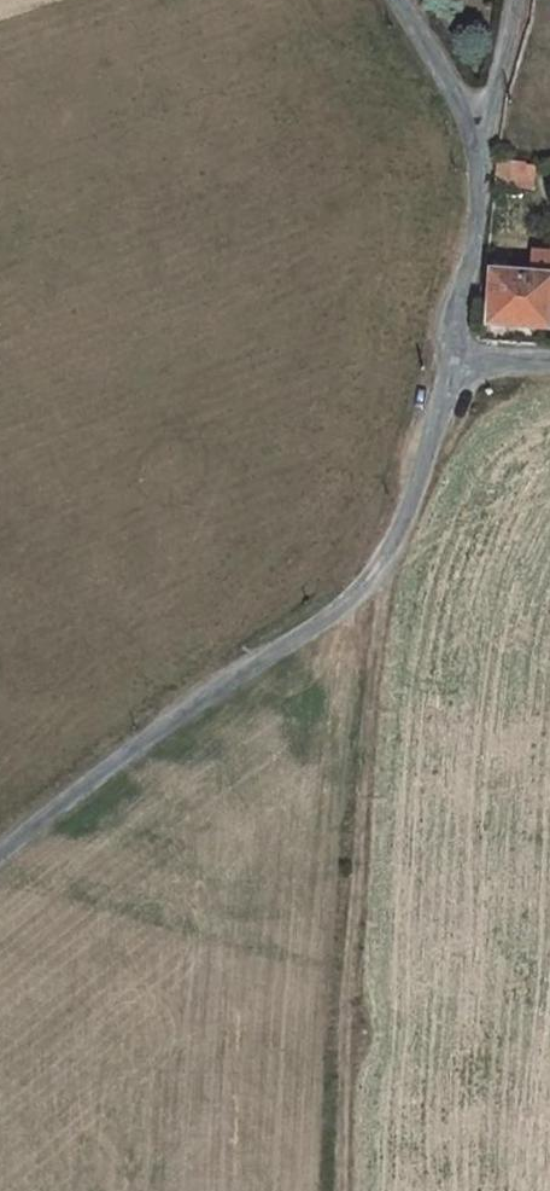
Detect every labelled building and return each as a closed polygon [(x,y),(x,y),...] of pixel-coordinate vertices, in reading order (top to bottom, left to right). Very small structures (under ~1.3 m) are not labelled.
[(503,204),(538,207),(539,183),(530,183),(530,180),(505,178),(503,204)] [(499,332),(549,334),(549,270),(504,268),(499,332)]
